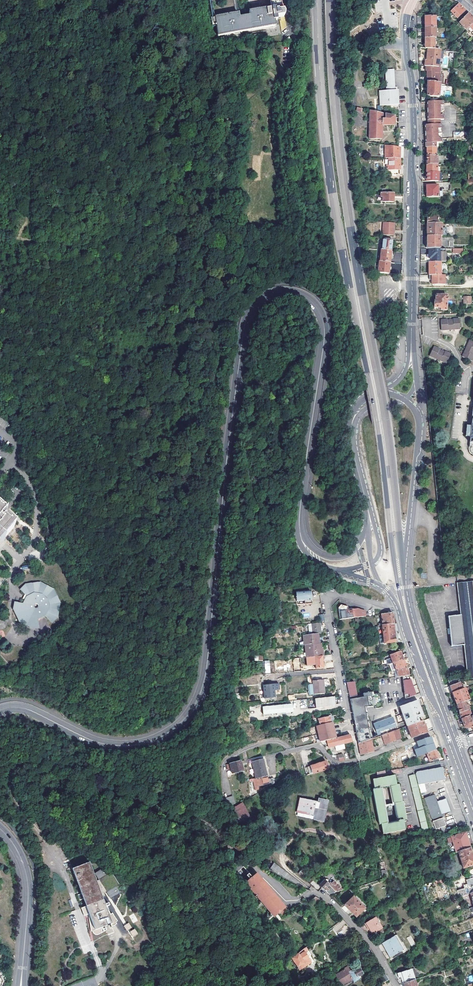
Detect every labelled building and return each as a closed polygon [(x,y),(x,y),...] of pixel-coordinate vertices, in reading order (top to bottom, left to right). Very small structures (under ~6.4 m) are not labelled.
[(271,8),(249,12),(249,16),(239,18),(238,13),(215,17),(218,34),(218,35),(275,26),(274,21),(277,20),(277,17),(284,16),(285,12),(283,10),(281,0),(270,0),(271,8)] [(458,4),(450,11),(457,18),(465,10),(458,4)] [(459,23),(466,30),(469,28),(472,23),(472,19),(468,14),(459,23)] [(435,28),(435,16),(425,17),(425,28),(435,28)] [(435,28),(425,28),(425,38),(436,38),(435,28)] [(437,50),(437,38),(436,38),(425,38),(425,48),(428,49),(437,50)] [(425,60),(425,66),(427,67),(439,68),(441,51),(437,50),(428,49),(427,60),(425,60)] [(439,68),(427,67),(426,71),(428,71),(427,82),(440,84),(440,68),(439,68)] [(387,91),(380,91),(380,97),(380,105),(398,104),(398,90),(396,90),(395,91),(394,70),(386,70),(387,91)] [(440,84),(427,82),(427,96),(440,96),(440,84)] [(443,102),(427,102),(427,120),(440,120),(444,120),(444,116),(444,113),(443,102)] [(383,113),(371,110),(369,139),(382,139),(382,125),(394,125),(394,116),(386,114),(385,119),(383,118),(383,113)] [(424,125),(425,143),(436,143),(439,143),(442,143),(442,131),(441,129),(441,124),(427,125),(424,125)] [(400,153),(401,147),(385,145),(385,158),(389,158),(400,158),(400,153)] [(427,147),(427,156),(436,156),(436,147),(427,147)] [(426,165),(436,165),(437,165),(437,156),(436,156),(427,156),(426,165)] [(400,158),(389,158),(389,166),(387,166),(387,169),(392,169),(391,174),(400,174),(400,158)] [(426,179),(426,181),(438,181),(438,172),(436,173),(426,173),(426,179)] [(427,186),(426,197),(438,197),(444,197),(444,191),(440,192),(439,186),(438,186),(438,185),(427,186)] [(394,193),(381,193),(381,197),(382,197),(382,202),(393,202),(394,193)] [(427,224),(438,224),(438,215),(429,215),(429,218),(427,219),(427,224)] [(383,222),(383,234),(393,235),(394,223),(383,222)] [(427,224),(427,236),(440,236),(442,236),(442,224),(438,224),(427,224)] [(429,248),(439,249),(440,248),(440,236),(427,236),(427,249),(429,248)] [(391,251),(392,240),(383,239),(382,250),(391,251)] [(439,249),(429,248),(429,258),(431,258),(431,262),(441,262),(441,252),(439,253),(439,249)] [(381,250),(380,261),(390,262),(391,251),(382,250),(381,250)] [(389,268),(390,262),(380,261),(379,261),(378,273),(388,274),(389,268)] [(429,262),(429,275),(441,275),(441,268),(444,268),(444,265),(441,265),(441,262),(431,262),(429,262)] [(441,275),(429,275),(429,279),(431,279),(433,279),(433,284),(447,284),(447,280),(444,280),(444,275),(441,275)] [(447,302),(435,301),(434,309),(441,309),(441,310),(447,310),(447,302)] [(440,331),(459,329),(458,319),(452,320),(452,321),(446,321),(446,320),(440,321),(440,331)] [(470,340),(462,357),(471,361),(472,356),(472,355),(472,342),(470,340)] [(429,356),(438,360),(446,364),(450,355),(444,352),(441,351),(439,350),(433,347),(429,356)] [(0,416),(0,425),(8,432),(13,427),(0,416)] [(323,496),(316,496),(314,513),(322,513),(323,496)] [(0,538),(3,540),(14,526),(3,516),(5,514),(0,510),(0,538)] [(27,596),(23,603),(14,602),(13,609),(19,622),(26,630),(40,628),(38,619),(45,616),(52,623),(58,618),(61,603),(54,589),(41,582),(25,584),(20,589),(27,596)] [(470,678),(472,678),(472,582),(456,584),(460,615),(448,617),(452,647),(464,645),(468,676),(470,678)] [(310,591),(300,592),(300,593),(295,593),(296,605),(311,604),(310,591)] [(338,608),(339,620),(359,618),(358,610),(357,610),(351,610),(351,608),(349,608),(348,608),(348,607),(340,604),(338,608)] [(390,613),(381,615),(382,625),(379,625),(379,627),(382,627),(393,624),(392,613),(390,613)] [(318,634),(321,633),(320,628),(325,627),(325,626),(325,622),(311,624),(312,634),(318,634)] [(384,645),(395,643),(394,633),(398,632),(396,624),(393,624),(382,627),(383,636),(384,645)] [(308,635),(303,635),(304,645),(305,645),(317,644),(316,639),(318,639),(318,634),(312,634),(308,635)] [(302,653),(302,657),(306,657),(320,656),(319,644),(317,644),(305,645),(305,652),(302,653)] [(400,652),(390,655),(393,663),(403,659),(400,652)] [(320,656),(306,657),(307,665),(315,665),(316,668),(323,668),(322,656),(320,656)] [(300,668),(299,657),(293,658),(294,672),(305,671),(304,667),(300,668)] [(393,663),(396,670),(405,667),(403,659),(393,663)] [(398,676),(409,676),(405,667),(396,670),(398,676)] [(447,679),(449,683),(459,680),(457,675),(447,679)] [(308,684),(310,694),(325,692),(325,685),(329,684),(328,678),(313,680),(313,683),(308,684)] [(403,678),(404,692),(404,698),(410,697),(415,695),(409,678),(403,678)] [(347,682),(349,697),(357,696),(355,681),(347,682)] [(264,683),(265,697),(276,696),(276,689),(280,689),(280,682),(264,683)] [(459,683),(449,686),(452,693),(461,689),(459,683)] [(461,689),(452,693),(451,693),(453,698),(454,698),(456,705),(465,701),(468,700),(464,688),(461,689)] [(350,699),(358,741),(369,740),(364,708),(373,707),(372,696),(350,699)] [(334,697),(315,699),(315,708),(321,707),(321,706),(324,705),(324,706),(334,706),(334,697)] [(400,707),(407,726),(418,722),(417,718),(423,716),(418,701),(400,707)] [(465,701),(456,705),(459,713),(468,710),(465,701)] [(287,703),(263,706),(264,713),(287,711),(287,703)] [(468,710),(459,713),(461,719),(468,716),(470,716),(468,710)] [(319,725),(330,723),(329,719),(332,718),(331,715),(328,716),(328,715),(317,718),(318,722),(314,724),(314,726),(319,725)] [(373,723),(378,736),(381,735),(387,734),(392,732),(397,730),(392,716),(373,723)] [(466,728),(472,727),(470,720),(470,721),(468,716),(461,719),(464,727),(466,728)] [(429,718),(418,722),(407,726),(411,738),(427,732),(426,731),(433,728),(429,718)] [(319,725),(316,726),(320,742),(326,740),(335,738),(334,735),(335,735),(333,726),(332,726),(332,725),(331,723),(330,723),(319,725)] [(392,732),(395,740),(401,738),(398,729),(397,730),(392,732)] [(389,742),(395,740),(392,732),(387,734),(389,742)] [(335,738),(326,740),(328,747),(330,746),(330,747),(335,746),(338,745),(339,746),(340,746),(340,745),(344,744),(352,742),(350,734),(336,738),(335,738)] [(381,735),(384,744),(389,742),(387,734),(381,735)] [(370,739),(358,744),(360,755),(373,752),(370,739)] [(439,761),(436,750),(427,753),(430,761),(432,760),(433,762),(439,761)] [(262,756),(252,758),(256,778),(267,776),(262,756)] [(241,761),(230,764),(232,773),(243,771),(241,761)] [(326,761),(304,768),(306,775),(329,770),(326,761)] [(445,778),(442,770),(442,767),(416,771),(415,773),(418,783),(436,781),(436,782),(445,778)] [(428,833),(413,772),(407,773),(422,835),(428,833)] [(395,775),(383,777),(372,779),(374,789),(372,789),(379,824),(381,824),(382,834),(405,830),(403,820),(406,819),(403,802),(401,802),(398,785),(396,785),(395,775)] [(256,778),(252,779),(254,789),(257,789),(258,788),(258,786),(268,784),(267,776),(256,778)] [(221,793),(225,808),(230,807),(227,793),(227,780),(220,779),(221,793)] [(425,783),(418,785),(420,793),(427,792),(425,783)] [(390,785),(380,787),(383,806),(394,804),(390,785)] [(450,810),(445,796),(436,800),(433,793),(424,796),(436,828),(445,825),(441,813),(450,810)] [(304,799),(301,802),(300,801),(298,811),(315,814),(314,818),(320,819),(324,800),(318,799),(317,802),(304,799)] [(243,802),(233,807),(241,822),(251,817),(243,802)] [(394,804),(383,806),(387,824),(399,822),(395,804),(394,804)] [(458,851),(470,847),(465,832),(451,837),(456,852),(458,851)] [(246,850),(229,836),(226,840),(243,854),(246,850)] [(472,864),(472,858),(470,847),(458,851),(463,867),(472,864)] [(95,930),(112,924),(90,863),(73,869),(95,930)] [(269,869),(301,886),(302,884),(274,863),(269,869)] [(98,879),(106,875),(102,869),(95,873),(98,879)] [(279,913),(284,908),(256,874),(244,883),(273,918),(279,913)] [(324,890),(329,895),(336,892),(343,890),(334,881),(331,884),(330,882),(329,884),(324,879),(318,885),(324,890)] [(116,886),(107,892),(110,898),(120,892),(116,886)] [(356,918),(365,909),(353,896),(343,906),(356,918)] [(284,908),(279,913),(282,917),(289,911),(286,907),(284,908)] [(129,916),(133,923),(137,921),(134,913),(129,916)] [(373,935),(383,928),(380,923),(381,923),(378,918),(377,919),(376,917),(365,924),(367,928),(368,930),(369,929),(373,935)] [(347,924),(343,919),(331,928),(335,933),(347,924)] [(133,937),(138,934),(135,928),(129,932),(133,937)] [(280,940),(275,932),(270,935),(275,943),(280,940)] [(385,949),(386,951),(390,958),(406,948),(403,942),(402,943),(397,934),(382,943),(385,949)] [(411,935),(406,937),(411,946),(415,944),(411,935)] [(298,953),(292,958),(298,968),(299,969),(300,969),(301,970),(304,968),(304,967),(311,963),(312,963),(313,964),(314,964),(314,962),(313,960),(311,956),(311,954),(308,951),(308,950),(306,947),(298,953)] [(358,970),(355,972),(353,969),(350,971),(348,968),(334,976),(341,985),(343,985),(352,980),(353,983),(359,979),(358,977),(361,975),(358,970)] [(402,983),(414,980),(411,968),(397,973),(398,978),(400,977),(402,983)] [(388,979),(383,970),(378,972),(381,978),(379,979),(381,983),(388,979)]
